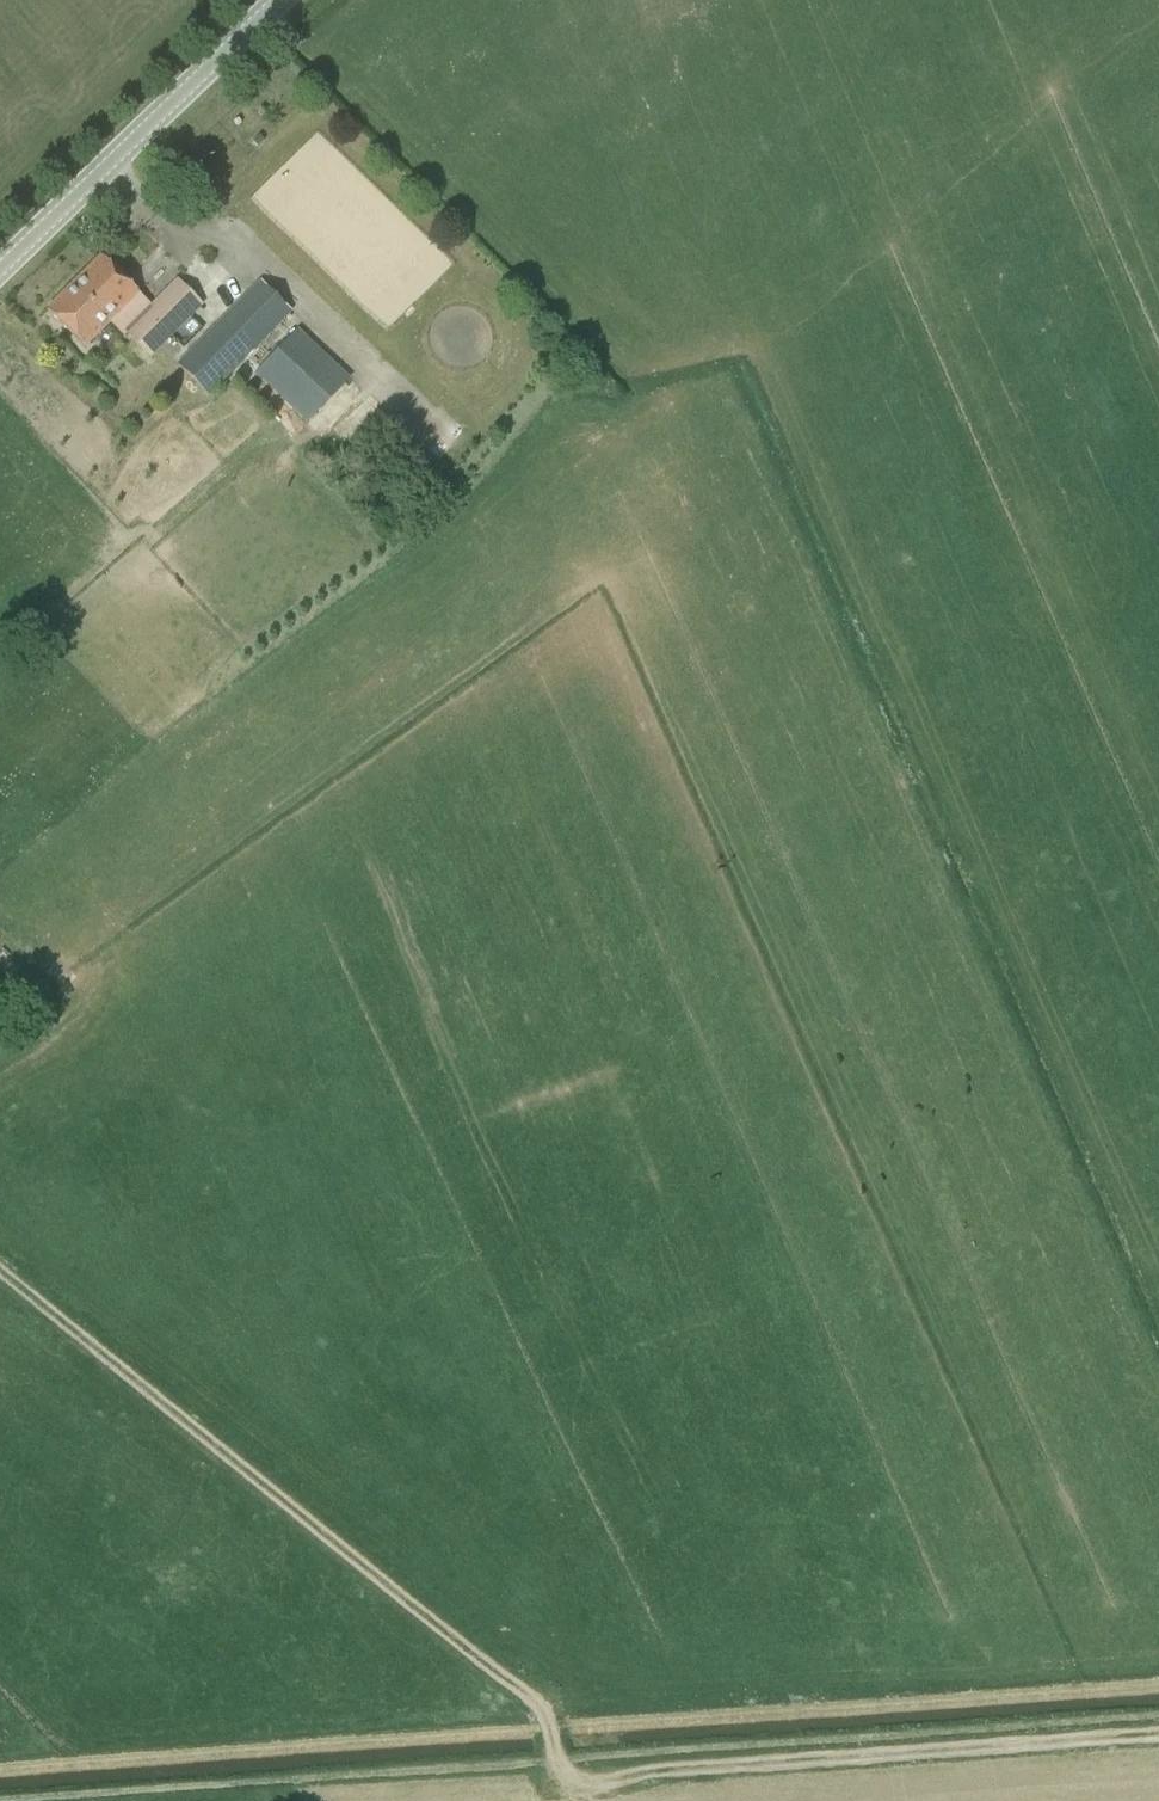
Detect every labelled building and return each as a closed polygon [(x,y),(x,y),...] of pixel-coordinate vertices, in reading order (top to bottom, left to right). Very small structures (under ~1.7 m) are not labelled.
[(47,310),(84,347),(109,322),(123,336),(125,334),(149,358),(202,305),(176,278),(148,307),(99,258),(47,310)] [(176,365),(209,398),(228,379),(227,378),(291,314),(258,282),(176,365)] [(254,374),(306,424),(349,380),(297,330),(254,374)]
